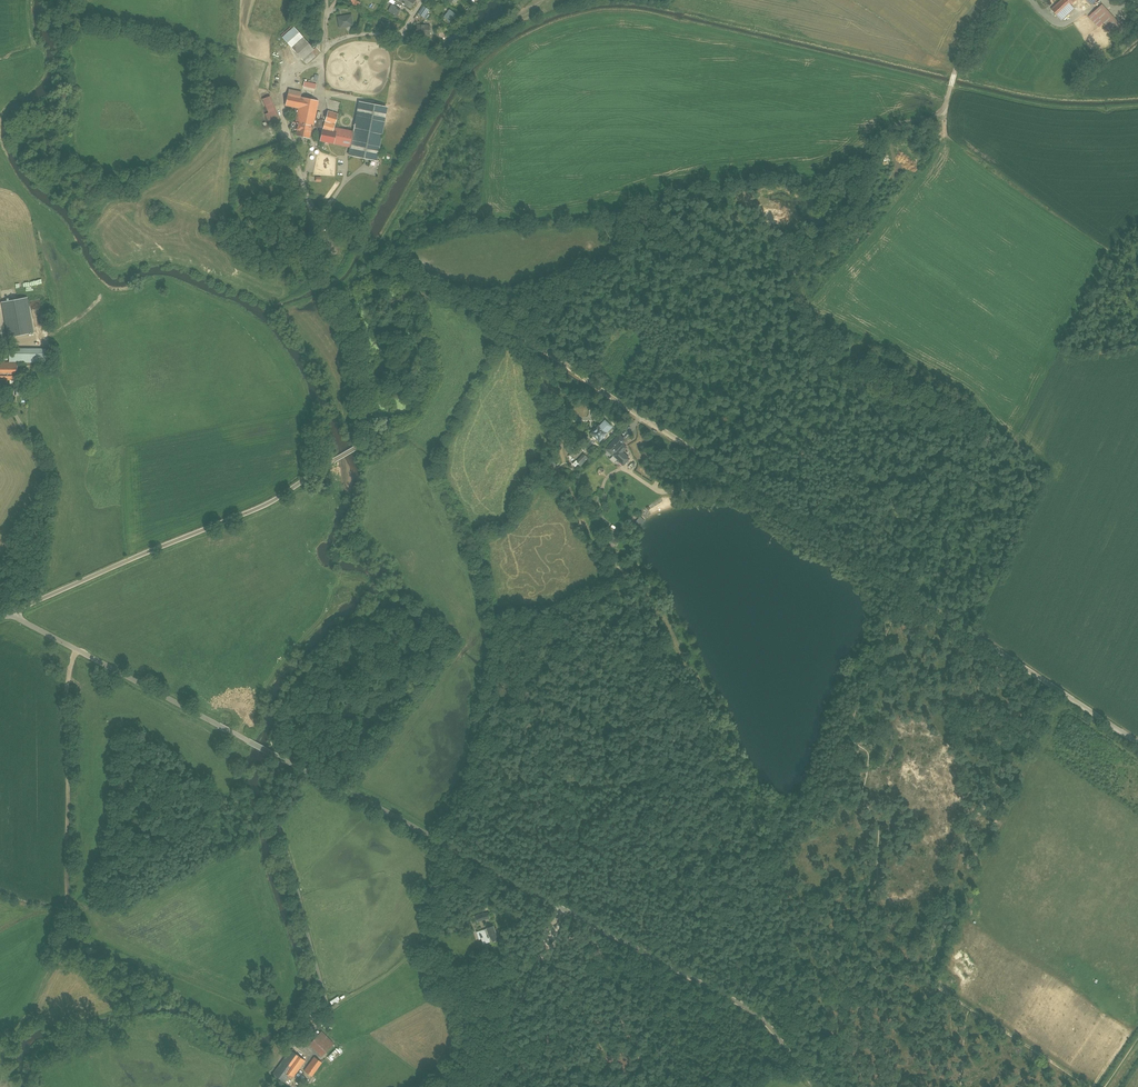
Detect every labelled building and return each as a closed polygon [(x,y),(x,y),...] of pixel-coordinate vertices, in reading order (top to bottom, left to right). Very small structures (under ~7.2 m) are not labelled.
[(1051,10),(1061,21),(1074,10),(1069,5),(1075,0),(1062,0),(1051,10)] [(392,4),(387,11),(396,17),(401,9),(392,4)] [(1100,5),(1093,12),(1117,35),(1124,28),(1100,5)] [(425,6),(420,14),(427,18),(432,10),(425,6)] [(442,17),(450,24),(457,16),(449,9),(442,17)] [(338,17),(340,29),(353,27),(352,16),(338,17)] [(380,17),(377,26),(388,30),(391,21),(380,17)] [(429,26),(415,25),(415,35),(429,35),(429,26)] [(312,51),(292,28),(280,38),(304,65),(319,53),(315,48),(312,51)] [(304,81),(302,89),(314,92),(318,76),(314,75),(313,83),(304,81)] [(313,127),(320,98),(289,91),(286,105),(299,108),(296,121),(293,120),(291,127),(298,129),(297,134),(311,137),(313,127)] [(272,120),(273,122),(279,119),(275,110),(274,110),(269,97),(263,99),(269,113),(266,115),(269,122),(272,120)] [(376,162),(386,107),(358,102),(353,133),(333,129),(336,116),(324,114),(321,129),(319,142),(348,147),(347,157),(376,162)] [(34,332),(27,297),(1,302),(8,337),(34,332)] [(11,357),(11,362),(18,362),(18,357),(17,357),(17,353),(14,353),(14,349),(10,349),(10,357),(11,357)] [(18,362),(11,362),(9,362),(0,362),(0,380),(11,380),(17,380),(18,362)] [(17,384),(17,380),(11,380),(11,385),(10,385),(10,392),(14,392),(14,395),(24,395),(24,388),(22,388),(22,384),(17,384)] [(611,431),(603,422),(593,431),(602,440),(611,431)] [(615,454),(628,440),(621,434),(608,448),(615,454)] [(579,462),(584,466),(592,458),(587,453),(579,462)] [(640,516),(637,520),(642,525),(645,520),(640,516)] [(475,916),(478,923),(484,920),(481,914),(475,916)] [(494,927),(491,927),(491,926),(486,928),(487,930),(481,932),(482,936),(481,937),(481,938),(482,937),(484,943),(489,941),(488,938),(490,938),(493,942),(500,938),(497,934),(496,931),(494,927)] [(321,1031),(308,1043),(321,1056),(334,1043),(321,1031)] [(332,1061),(340,1053),(336,1049),(328,1057),(332,1061)] [(305,1060),(290,1050),(273,1074),(288,1084),(305,1060)] [(304,1071),(312,1076),(322,1062),(314,1057),(304,1071)]
